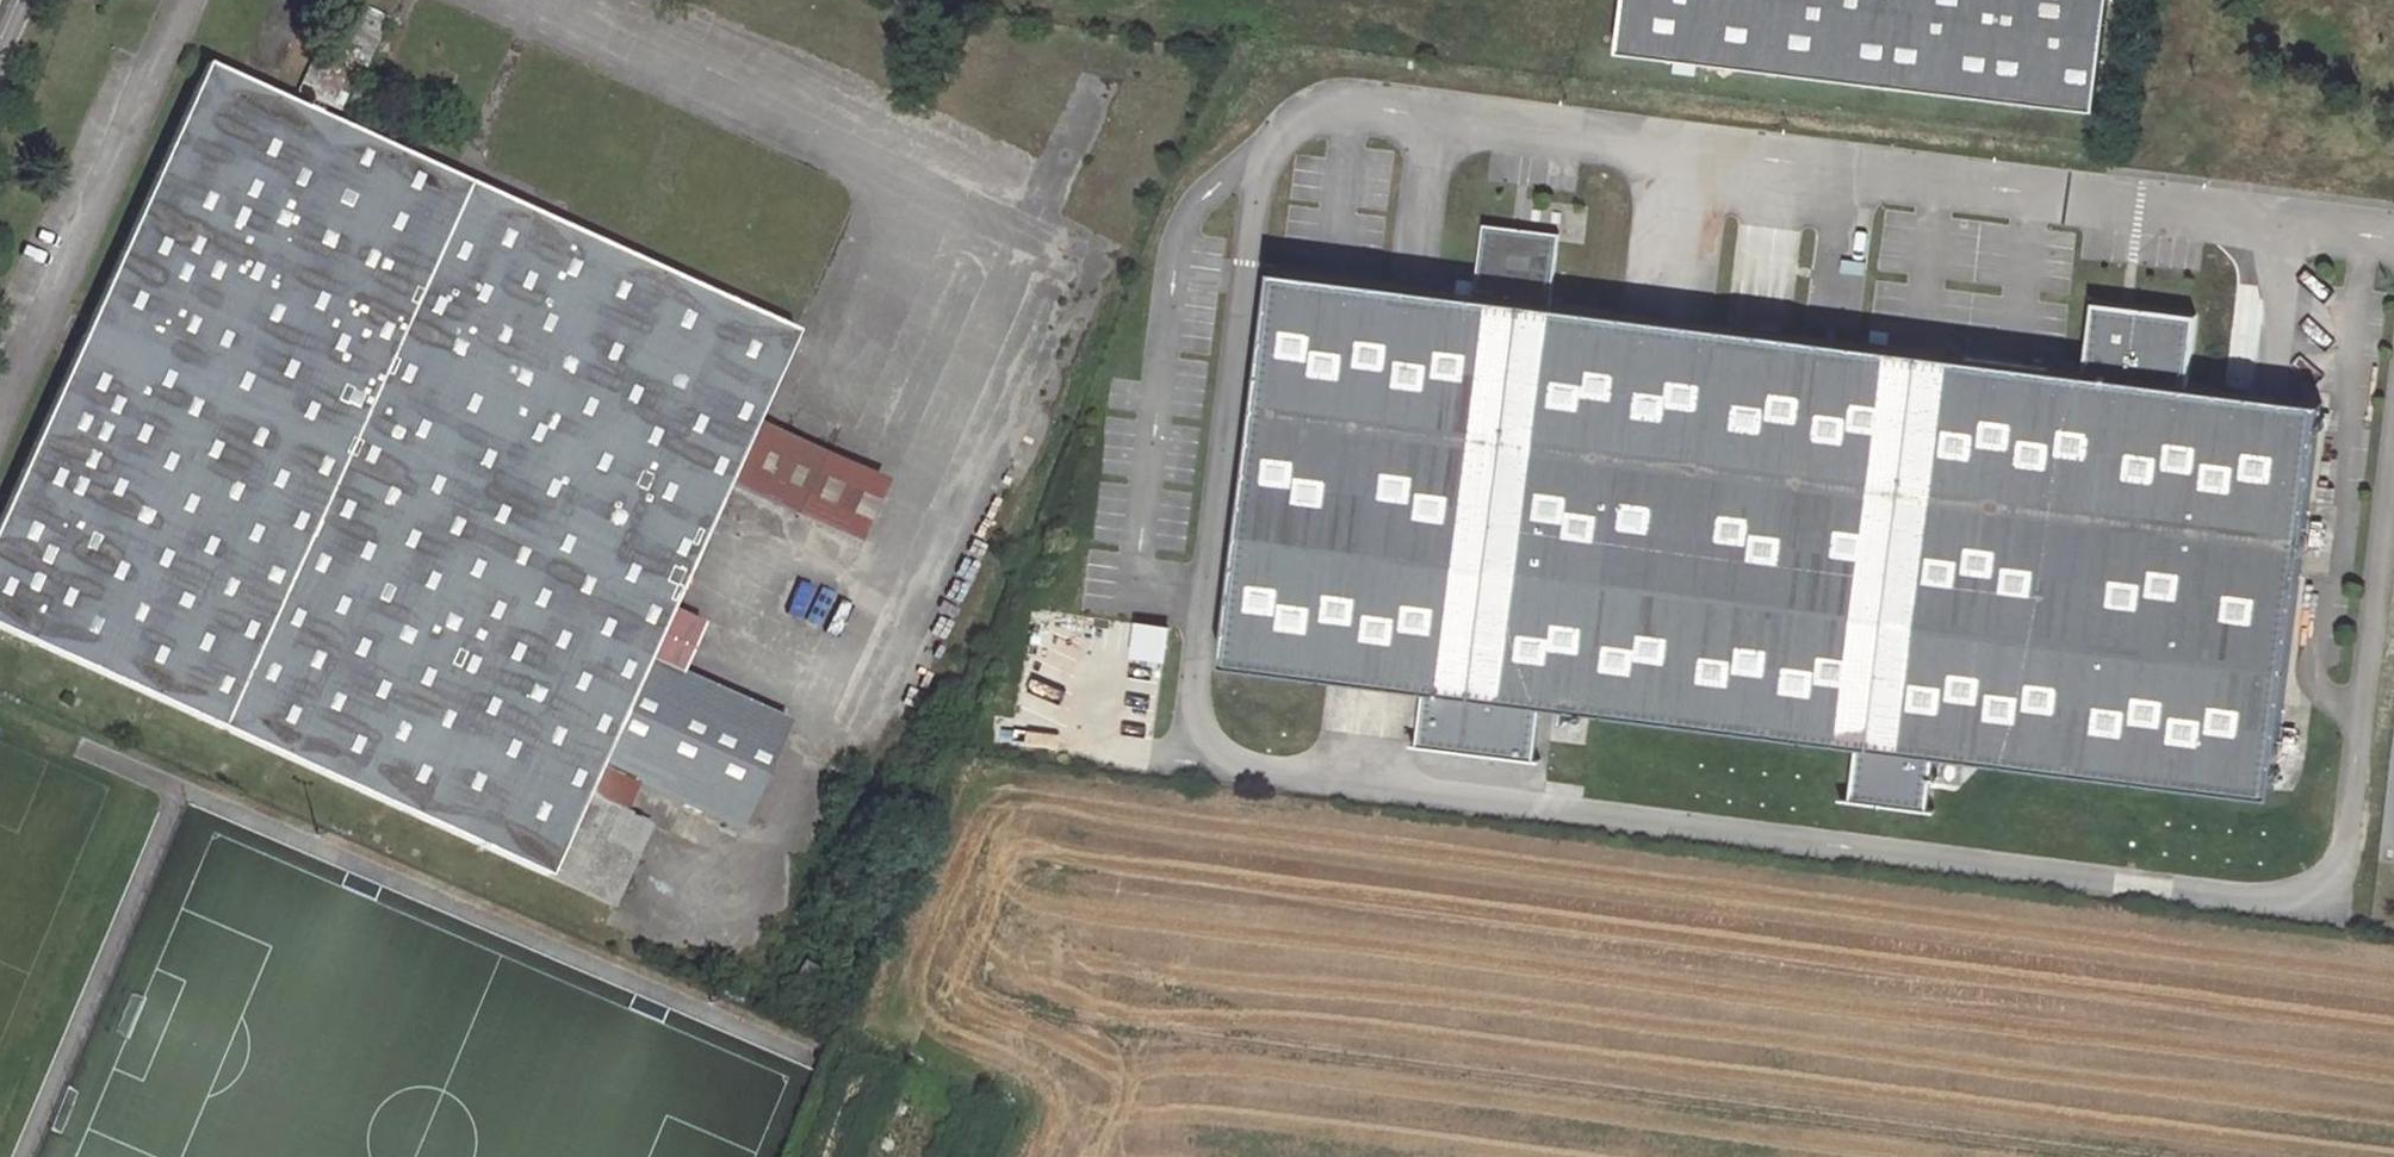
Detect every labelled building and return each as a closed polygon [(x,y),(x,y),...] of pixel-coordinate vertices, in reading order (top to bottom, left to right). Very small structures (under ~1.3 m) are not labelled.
[(1627,52),(2098,112),(2112,0),(1634,0),(1627,52)] [(355,85),(386,18),(363,7),(340,56),(318,46),(298,90),(343,111),(347,103),(359,108),(367,91),(355,85)] [(205,64),(0,517),(0,624),(551,873),(572,824),(639,853),(652,824),(613,807),(586,795),(660,626),(725,482),(744,439),(795,328),(205,64)] [(1476,294),(1275,268),(1225,663),(1426,689),(1419,746),(1536,761),(1543,704),(1859,744),(1852,801),(1929,811),(1936,754),(2274,797),(2325,402),(2190,385),(2199,314),(2095,301),(2086,372),(1552,304),(1561,233),(1485,223),(1476,294)] [(849,538),(869,495),(744,439),(725,482),(849,538)] [(1161,660),(1165,623),(1131,620),(1127,657),(1161,660)] [(738,830),(790,716),(677,665),(688,639),(660,626),(586,795),(613,807),(625,780),(738,830)] [(618,904),(639,853),(572,824),(551,873),(618,904)] [(815,987),(825,971),(807,962),(798,978),(815,987)]
